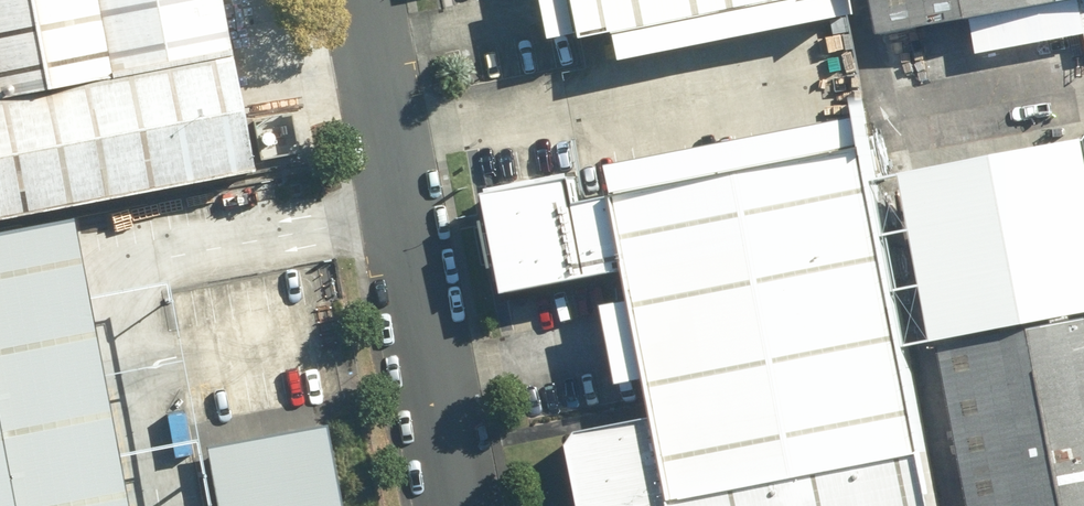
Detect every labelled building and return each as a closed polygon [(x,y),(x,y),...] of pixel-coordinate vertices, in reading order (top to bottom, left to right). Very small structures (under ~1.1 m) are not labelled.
[(251,170),(218,0),(0,0),(0,219),(251,170)] [(569,38),(768,0),(533,0),(540,39),(568,34),(569,38)] [(895,90),(1083,54),(1083,0),(877,0),(895,90)] [(866,116),(612,165),(617,194),(582,200),(576,173),(490,190),(510,294),(632,270),(638,301),(609,306),(624,383),(653,378),(660,416),(583,431),(574,445),(586,505),(941,505),(866,116)] [(1083,308),(1083,143),(1083,136),(910,168),(942,335),(1083,308)] [(0,223),(0,372),(25,505),(132,505),(75,209),(0,223)] [(975,505),(1083,505),(1083,318),(944,344),(975,505)] [(0,372),(0,505),(25,505),(0,372)] [(208,442),(220,505),(342,505),(325,419),(208,442)]
